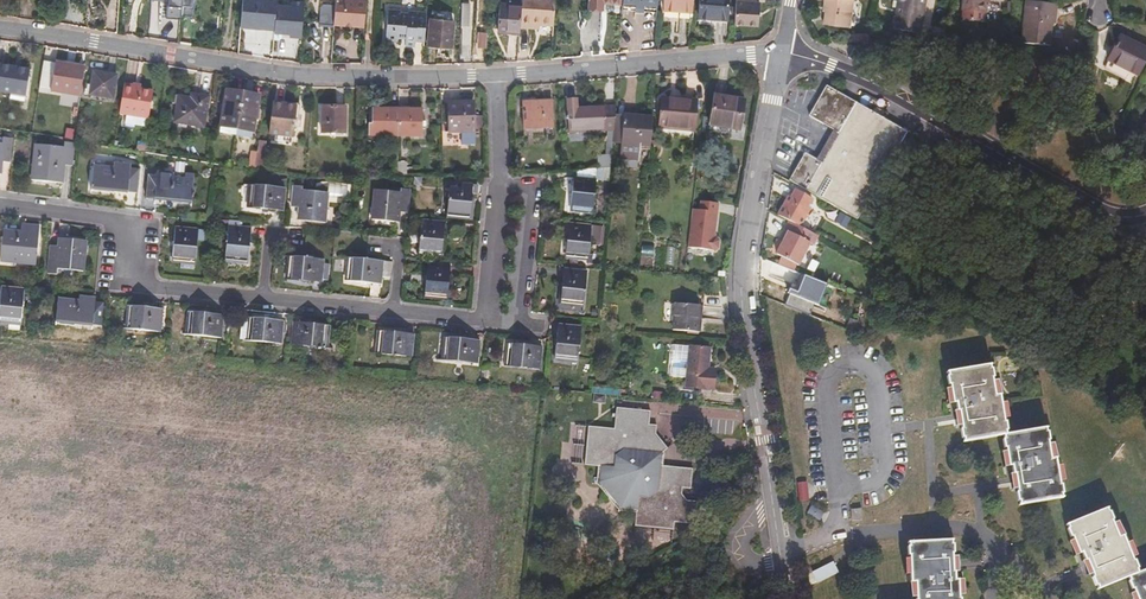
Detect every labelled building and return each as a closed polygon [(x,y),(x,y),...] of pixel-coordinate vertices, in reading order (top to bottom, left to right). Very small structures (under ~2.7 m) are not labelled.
[(180,30),(188,31),(190,1),(183,0),(182,0),(180,30)] [(277,0),(244,0),(241,27),(274,30),(276,6),(277,0)] [(336,2),(335,22),(356,23),(358,0),(336,0),(336,2)] [(366,24),(368,0),(358,0),(356,23),(366,24)] [(553,25),(555,0),(521,0),(521,3),(519,26),(531,26),(532,23),(540,23),(553,25)] [(664,6),(692,9),(693,0),(664,0),(664,6)] [(700,16),(727,17),(728,0),(701,0),(700,16)] [(823,24),(835,26),(835,23),(847,24),(851,0),(826,0),(823,24)] [(896,6),(898,7),(895,27),(919,32),(925,0),(897,0),(896,6)] [(960,9),(982,11),(982,0),(961,0),(960,9)] [(335,22),(336,2),(325,1),(322,4),(320,23),(335,25),(335,22)] [(497,30),(519,32),(519,26),(521,3),(499,2),(497,30)] [(767,5),(738,2),(735,26),(764,30),(767,5)] [(1051,5),(1027,3),(1025,20),(1021,20),(1020,44),(1047,46),(1051,5)] [(303,9),(276,6),(274,30),(274,34),(289,35),(289,38),(301,39),(303,9)] [(417,38),(426,39),(428,11),(410,10),(410,12),(403,11),(403,9),(389,8),(387,39),(399,40),(400,36),(407,37),(407,44),(416,45),(417,38)] [(982,11),(960,9),(959,16),(981,17),(982,11)] [(455,22),(432,18),(428,44),(451,48),(455,22)] [(478,47),(486,48),(487,32),(480,31),(478,47)] [(848,41),(866,41),(866,32),(848,32),(848,41)] [(1113,61),(1136,73),(1145,54),(1145,50),(1124,39),(1113,61)] [(853,50),(848,58),(859,64),(863,56),(853,50)] [(896,66),(913,75),(919,63),(903,54),(896,66)] [(1136,73),(1113,61),(1109,68),(1132,80),(1136,73)] [(75,95),(77,65),(47,63),(45,93),(75,95)] [(0,64),(0,90),(23,92),(26,67),(0,64)] [(911,79),(913,75),(896,66),(893,70),(911,79)] [(112,75),(86,72),(84,97),(109,99),(112,75)] [(137,85),(120,83),(118,112),(125,113),(125,122),(144,123),(144,114),(147,114),(149,88),(136,87),(137,85)] [(839,208),(859,220),(909,133),(827,87),(811,116),(839,133),(822,163),(805,154),(791,181),(828,202),(839,208)] [(235,132),(237,91),(222,90),(219,131),(235,132)] [(252,92),(237,91),(235,132),(251,134),(252,92)] [(191,99),(174,99),(172,122),(201,124),(204,96),(192,94),(191,99)] [(745,100),(717,95),(712,124),(739,129),(745,100)] [(698,101),(664,97),(661,124),(696,127),(698,101)] [(604,135),(604,107),(582,109),(581,99),(569,99),(570,137),(604,137),(604,135)] [(473,101),(449,101),(450,131),(475,130),(473,101)] [(554,102),(525,103),(526,128),(554,127),(554,102)] [(343,103),(318,104),(318,128),(343,127),(343,103)] [(292,105),(268,105),(269,135),(292,135),(292,105)] [(397,133),(396,106),(367,107),(368,134),(397,133)] [(419,106),(396,106),(397,133),(420,133),(419,106)] [(617,114),(618,107),(604,107),(604,135),(615,135),(617,114)] [(614,141),(622,142),(624,115),(617,114),(615,135),(614,141)] [(641,145),(652,145),(654,117),(624,115),(622,142),(621,157),(639,158),(641,145)] [(68,156),(30,152),(27,184),(57,187),(59,171),(67,172),(68,156)] [(598,169),(608,168),(609,155),(598,155),(598,162),(598,169)] [(97,162),(114,165),(115,160),(98,157),(97,162)] [(399,176),(408,176),(408,167),(408,160),(398,160),(399,176)] [(135,168),(90,163),(87,186),(133,191),(135,168)] [(597,179),(610,181),(612,167),(608,168),(598,169),(579,170),(578,176),(574,175),(571,206),(594,208),(597,179)] [(191,175),(147,170),(145,192),(189,197),(191,175)] [(472,186),(444,183),(441,215),(463,217),(466,195),(471,196),(472,186)] [(302,185),(293,184),(291,210),(301,211),(300,223),(323,225),(326,195),(302,192),(302,185)] [(282,193),(249,188),(246,211),(279,215),(282,193)] [(400,197),(373,194),(370,224),(397,227),(399,214),(407,215),(409,190),(401,189),(400,197)] [(786,198),(778,214),(789,220),(801,226),(811,207),(808,205),(811,199),(795,190),(789,199),(786,198)] [(715,238),(719,205),(701,202),(700,211),(692,210),(687,247),(714,250),(718,247),(718,242),(715,238)] [(810,243),(816,234),(801,226),(789,220),(784,229),(787,231),(776,251),(797,262),(807,242),(810,243)] [(447,227),(426,225),(423,254),(444,256),(447,227)] [(592,228),(569,226),(566,258),(589,260),(592,228)] [(202,232),(180,230),(177,258),(199,261),(202,232)] [(254,232),(232,230),(229,261),(251,264),(254,232)] [(40,273),(44,237),(26,235),(25,244),(10,243),(7,270),(40,273)] [(82,251),(55,249),(52,278),(78,281),(80,270),(88,270),(91,245),(82,244),(82,251)] [(327,264),(295,260),(293,281),(325,285),(327,264)] [(451,267),(426,264),(424,293),(448,296),(451,267)] [(380,269),(346,266),(345,287),(378,291),(380,269)] [(587,275),(565,273),(561,306),(584,308),(587,275)] [(806,275),(793,308),(818,318),(832,285),(806,275)] [(0,294),(0,326),(11,327),(15,296),(0,294)] [(100,307),(54,303),(52,325),(98,329),(100,307)] [(697,306),(675,304),(672,331),(698,333),(700,321),(696,320),(697,306)] [(161,313),(130,310),(128,332),(159,336),(161,313)] [(838,326),(854,333),(856,321),(842,315),(838,326)] [(221,318),(192,316),(189,339),(219,342),(221,318)] [(283,325),(254,322),(251,344),(281,348),(283,325)] [(347,331),(315,327),(313,350),(345,354),(347,331)] [(582,329),(559,327),(556,360),(578,362),(582,329)] [(414,337),(379,334),(377,357),(412,360),(414,337)] [(479,344),(445,340),(443,363),(477,366),(479,344)] [(541,350),(507,346),(505,369),(538,373),(541,350)] [(709,349),(688,347),(685,387),(714,390),(715,370),(707,369),(709,349)] [(966,446),(1005,439),(1007,439),(1006,436),(1008,435),(1006,426),(1005,426),(1001,400),(997,401),(994,383),(996,383),(995,374),(993,374),(992,371),(950,378),(951,382),(949,382),(950,391),(953,391),(955,409),(960,408),(964,434),(962,434),(964,442),(965,442),(966,446)] [(647,398),(647,391),(638,390),(638,397),(647,398)] [(656,407),(621,404),(619,424),(593,422),(589,461),(603,463),(601,479),(624,506),(639,508),(638,521),(678,525),(678,518),(699,520),(701,496),(691,495),(686,490),(687,483),(695,484),(697,463),(666,460),(674,445),(662,431),(662,422),(655,421),(656,407)] [(1007,439),(1005,439),(1005,442),(1003,443),(1005,451),(1007,452),(1010,469),(1013,468),(1018,494),(1016,494),(1018,504),(1020,503),(1021,507),(1061,500),(1061,497),(1062,496),(1061,487),(1059,487),(1054,461),(1051,462),(1048,445),(1049,444),(1048,436),(1046,436),(1045,432),(1007,439)] [(863,512),(853,513),(854,524),(864,523),(863,512)] [(1069,528),(1071,532),(1069,533),(1072,541),(1074,541),(1081,558),(1085,556),(1095,581),(1093,582),(1096,590),(1098,589),(1099,592),(1130,579),(1132,583),(1130,584),(1134,592),(1136,591),(1139,598),(1145,598),(1145,573),(1139,576),(1138,573),(1139,572),(1136,564),(1134,564),(1124,540),(1120,541),(1113,524),(1115,524),(1112,516),(1110,517),(1108,513),(1069,528)] [(909,544),(909,548),(906,548),(907,556),(909,557),(911,583),(915,583),(916,598),(955,598),(954,581),(951,581),(950,555),(952,554),(952,546),(949,546),(949,542),(909,544)] [(834,561),(812,570),(817,581),(839,572),(834,561)]
